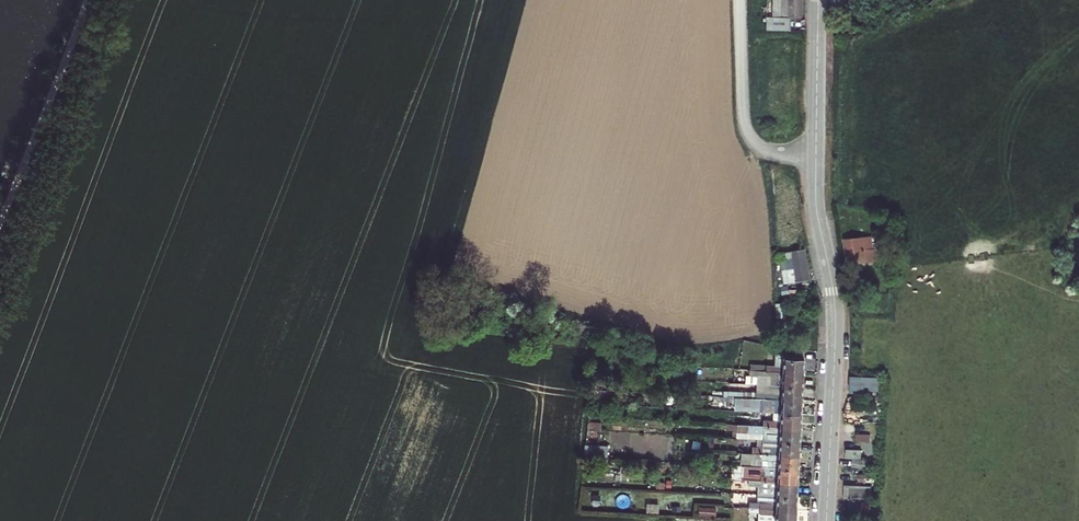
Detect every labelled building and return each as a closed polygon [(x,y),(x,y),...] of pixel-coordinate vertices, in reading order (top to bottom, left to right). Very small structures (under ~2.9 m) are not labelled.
[(800,0),(774,0),(774,5),(778,7),(777,15),(769,15),(769,22),(791,22),(791,18),(800,17),(800,0)] [(872,237),(847,241),(850,261),(875,258),(872,237)] [(804,249),(781,253),(785,282),(808,278),(804,249)] [(801,351),(786,349),(784,367),(768,366),(767,373),(803,375),(803,360),(801,358),(801,351)] [(803,375),(767,373),(767,379),(784,381),(783,387),(802,388),(803,375)] [(850,390),(882,392),(882,378),(850,376),(850,390)] [(772,387),(771,400),(801,402),(802,388),(783,387),(772,387)] [(782,407),(782,415),(801,416),(801,402),(771,400),(766,400),(766,405),(782,407)] [(765,422),(765,427),(800,429),(801,416),(782,415),(781,423),(765,422)] [(800,429),(765,427),(764,433),(780,435),(780,442),(799,443),(800,429)] [(764,450),(764,454),(799,456),(799,443),(780,442),(779,450),(764,450)] [(607,459),(608,445),(585,445),(584,459),(607,459)] [(846,451),(846,459),(861,460),(861,452),(846,451)] [(799,456),(764,454),(764,459),(779,461),(778,470),(798,471),(799,456)] [(745,481),(763,482),(797,485),(798,471),(778,470),(746,468),(745,481)] [(855,474),(855,483),(869,483),(870,474),(855,474)] [(797,485),(763,482),(762,488),(778,489),(778,497),(796,499),(797,485)] [(845,486),(844,499),(868,500),(868,487),(845,486)] [(796,499),(778,497),(777,505),(761,505),(761,510),(796,512),(796,499)] [(776,520),(795,520),(796,512),(761,510),(761,515),(776,516),(776,520)]
